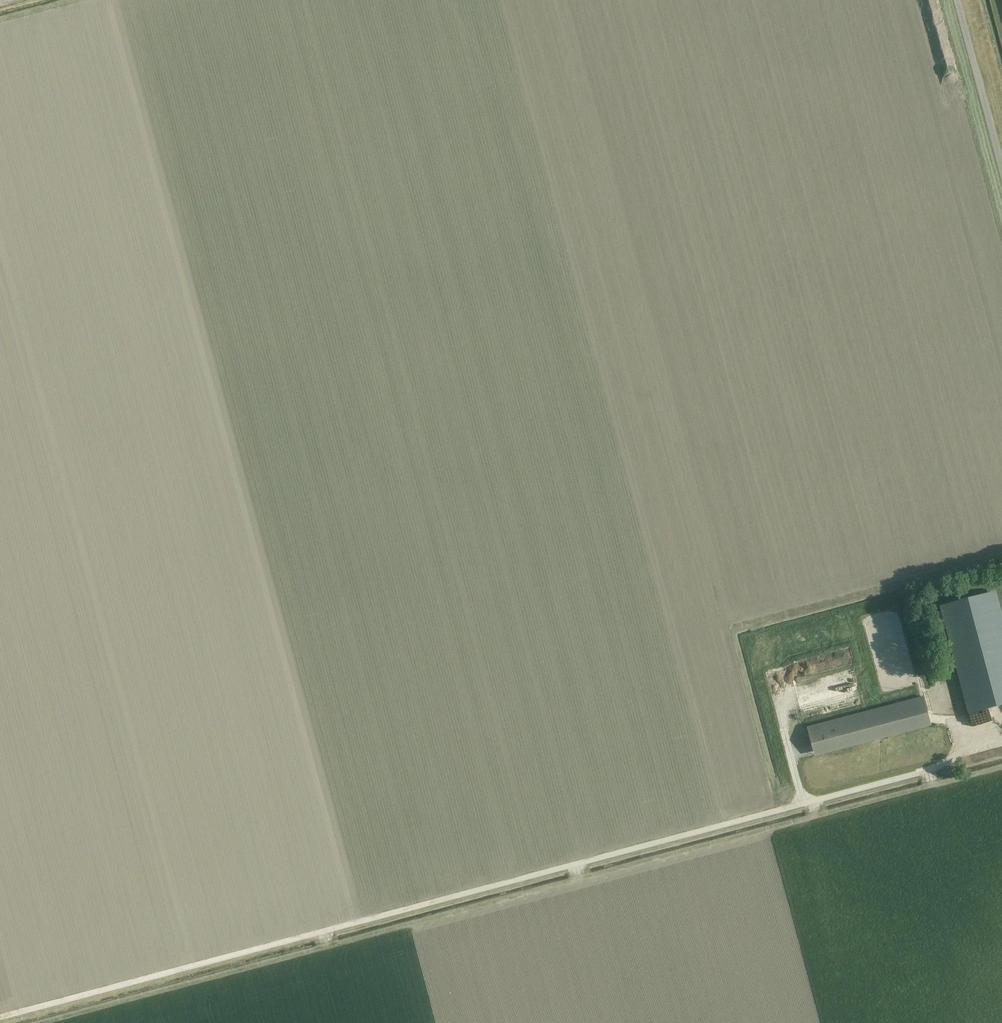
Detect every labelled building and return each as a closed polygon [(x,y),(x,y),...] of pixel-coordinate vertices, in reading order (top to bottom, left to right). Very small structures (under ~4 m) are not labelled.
[(1001,704),(1001,617),(996,593),(943,607),(971,713),(1001,704)] [(924,696),(808,727),(815,754),(932,723),(924,696)]
